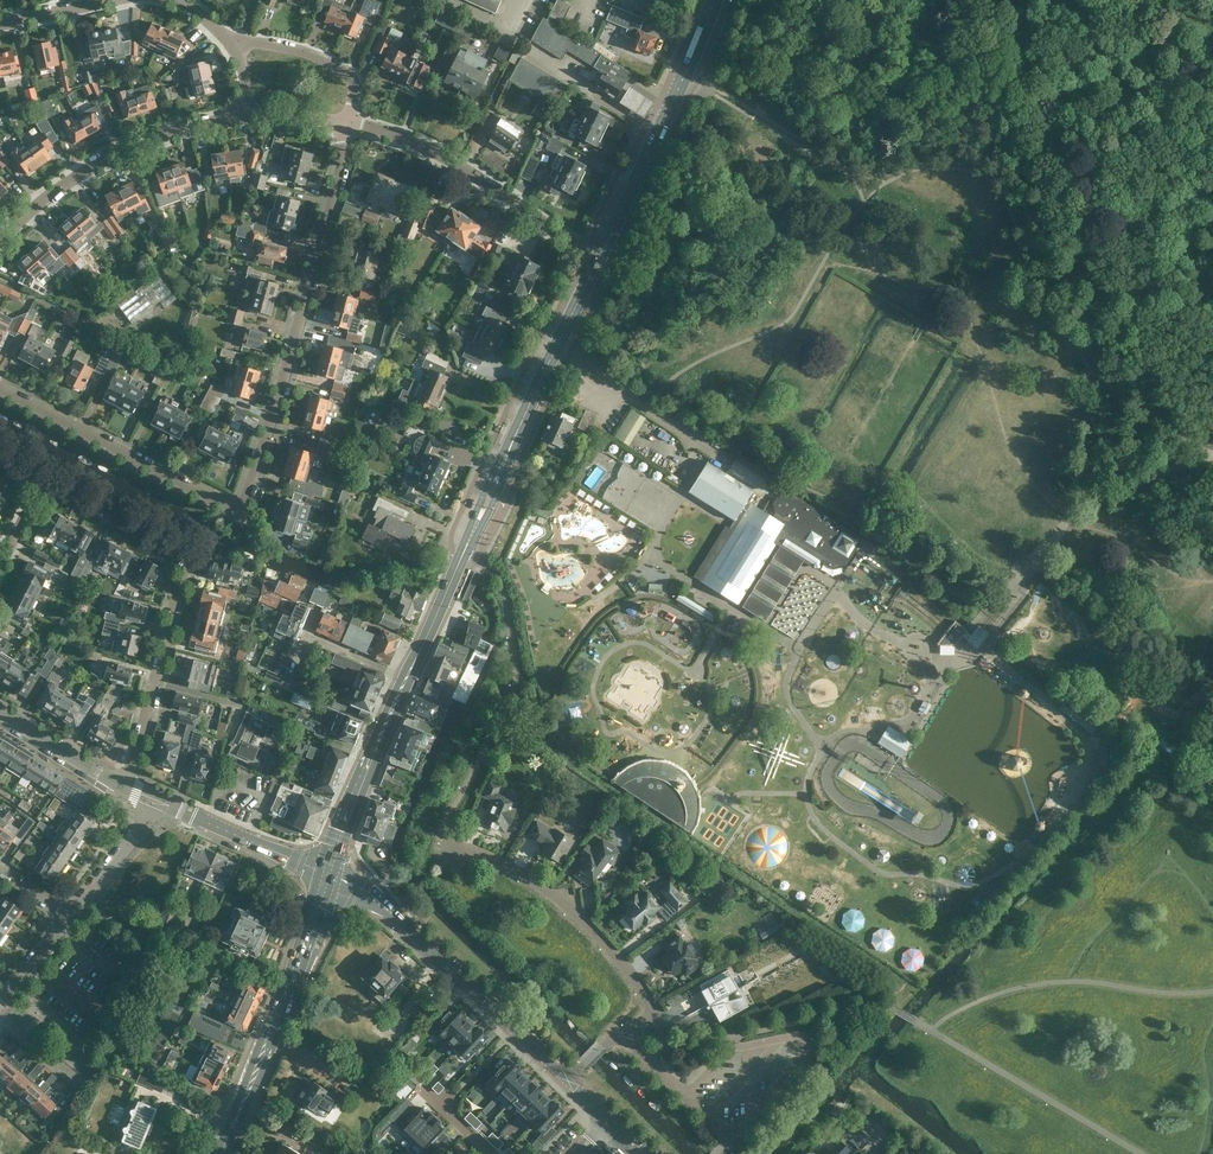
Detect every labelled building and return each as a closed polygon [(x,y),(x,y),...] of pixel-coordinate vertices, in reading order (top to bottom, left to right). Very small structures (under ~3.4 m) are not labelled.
[(329,10),(324,22),(342,29),(349,12),(351,8),(334,1),(334,0),(323,0),(321,6),(329,10)] [(349,12),(342,29),(341,32),(355,38),(361,23),(364,24),(365,23),(371,26),(372,24),(371,24),(376,14),(382,16),(386,6),(380,3),(373,0),(365,0),(360,11),(358,16),(349,12)] [(495,14),(501,0),(464,0),(495,14)] [(562,0),(557,0),(549,16),(562,23),(571,5),(562,0)] [(612,5),(606,19),(628,28),(625,35),(634,39),(630,48),(648,56),(649,55),(651,54),(653,50),(652,48),(652,46),(656,38),(638,31),(643,19),(643,18),(634,14),(612,5)] [(536,44),(550,22),(544,18),(531,40),(536,44)] [(550,22),(536,44),(542,48),(556,26),(550,22)] [(146,30),(140,43),(149,47),(150,44),(157,47),(165,29),(153,24),(149,31),(146,30)] [(462,25),(461,24),(460,24),(453,38),(467,45),(474,32),(474,31),(462,25)] [(392,26),(387,35),(398,41),(403,32),(392,26)] [(556,26),(542,48),(549,52),(563,30),(556,26)] [(115,28),(101,31),(106,53),(114,51),(115,54),(121,53),(119,43),(122,43),(120,36),(117,37),(115,28)] [(165,51),(163,54),(163,55),(175,60),(180,62),(182,59),(195,48),(185,39),(185,38),(178,35),(165,29),(157,47),(165,51)] [(563,30),(549,52),(555,56),(570,34),(563,30)] [(106,53),(101,31),(87,34),(89,43),(82,45),(86,63),(100,60),(98,54),(106,53)] [(416,47),(421,49),(427,36),(422,34),(416,47)] [(570,34),(555,56),(562,60),(568,51),(576,38),(570,34)] [(381,67),(397,74),(401,76),(410,58),(406,57),(407,55),(398,51),(401,45),(379,35),(373,50),(386,56),(381,67)] [(573,54),(581,42),(576,38),(568,51),(573,54)] [(578,57),(586,45),(581,42),(573,54),(578,57)] [(69,82),(65,62),(60,63),(56,50),(52,51),(50,43),(34,46),(39,69),(56,66),(58,65),(63,83),(69,82)] [(509,62),(514,51),(500,44),(493,57),(507,65),(509,62)] [(583,60),(591,48),(586,45),(578,57),(583,60)] [(631,73),(603,55),(591,48),(583,60),(591,66),(601,72),(599,76),(601,78),(596,86),(616,98),(618,99),(623,90),(621,89),(624,85),(631,73)] [(476,98),(480,100),(487,86),(483,84),(493,66),(486,63),(487,61),(468,51),(467,53),(461,50),(451,68),(448,66),(441,80),(444,82),(476,98)] [(523,55),(514,50),(509,62),(517,66),(523,55)] [(0,54),(0,59),(4,74),(11,73),(12,76),(22,74),(18,58),(15,59),(13,51),(0,54)] [(410,57),(410,58),(401,76),(399,81),(412,87),(412,86),(420,90),(430,67),(423,64),(423,63),(410,57)] [(514,83),(527,62),(521,58),(517,66),(509,80),(514,83)] [(171,68),(176,74),(187,65),(182,59),(180,62),(171,68)] [(188,67),(191,82),(212,77),(208,61),(203,63),(202,60),(190,62),(191,66),(188,67)] [(520,87),(533,65),(527,62),(514,83),(520,87)] [(526,90),(538,69),(533,65),(520,87),(526,90)] [(531,94),(544,72),(538,69),(526,90),(531,94)] [(91,71),(84,73),(86,86),(95,82),(102,81),(100,74),(92,75),(91,71)] [(537,97),(550,75),(544,72),(531,94),(537,97)] [(542,100),(555,79),(550,75),(537,97),(542,100)] [(212,77),(191,82),(186,83),(188,88),(187,88),(189,97),(194,96),(194,97),(206,94),(207,96),(213,94),(213,92),(216,92),(212,77)] [(549,104),(562,82),(555,79),(542,100),(549,104)] [(151,83),(155,92),(160,90),(157,81),(151,83)] [(562,82),(549,104),(555,108),(568,86),(562,82)] [(103,98),(96,83),(94,83),(93,83),(93,84),(86,86),(82,88),(86,97),(91,95),(94,102),(97,101),(98,103),(103,101),(102,98),(103,98)] [(629,87),(620,103),(644,118),(654,103),(629,87)] [(39,105),(34,88),(24,91),(28,108),(39,105)] [(163,91),(166,99),(170,98),(168,92),(172,90),(171,88),(167,88),(163,91)] [(123,119),(141,113),(135,96),(127,99),(124,91),(114,95),(123,119)] [(151,92),(142,95),(142,93),(135,96),(141,113),(157,107),(151,92)] [(585,115),(581,122),(604,133),(609,124),(613,126),(616,120),(612,118),(612,117),(599,111),(602,106),(585,98),(581,105),(578,112),(585,115)] [(56,115),(48,100),(38,106),(47,120),(56,115)] [(111,102),(105,104),(109,113),(115,110),(111,102)] [(532,114),(541,119),(549,108),(540,102),(532,114)] [(78,116),(80,121),(88,135),(102,127),(99,122),(105,119),(97,105),(78,116)] [(88,135),(80,121),(73,125),(70,119),(62,124),(65,128),(74,144),(88,135)] [(488,141),(507,153),(521,131),(503,119),(497,129),(488,141)] [(572,126),(569,133),(595,145),(602,149),(605,142),(601,140),(604,133),(581,122),(575,119),(572,126)] [(545,126),(542,133),(552,138),(555,132),(545,126)] [(34,144),(28,149),(40,166),(51,158),(47,152),(55,147),(43,131),(31,139),(34,144)] [(542,133),(539,139),(549,144),(546,149),(558,155),(552,168),(558,171),(581,182),(585,173),(583,171),(585,167),(559,154),(564,144),(552,138),(542,133)] [(40,166),(28,149),(22,142),(15,147),(17,149),(12,152),(12,153),(10,155),(12,157),(21,169),(23,167),(28,174),(40,166)] [(285,145),(281,162),(309,169),(313,154),(301,151),(301,149),(285,145)] [(260,151),(257,162),(264,164),(268,150),(261,148),(261,151),(260,151)] [(257,162),(260,151),(252,149),(246,168),(254,171),(257,162)] [(226,153),(230,179),(230,183),(241,181),(240,175),(244,174),(240,151),(233,152),(233,150),(227,151),(228,153),(226,153)] [(0,153),(0,160),(5,166),(10,162),(3,151),(0,153)] [(230,179),(226,153),(224,153),(224,151),(219,152),(219,154),(212,155),(215,179),(216,178),(217,184),(223,183),(222,180),(230,179)] [(520,177),(529,182),(539,162),(535,160),(536,159),(530,156),(520,177)] [(281,162),(279,171),(284,173),(282,179),(304,185),(309,169),(281,162)] [(171,167),(170,167),(180,198),(205,189),(198,168),(192,170),(191,169),(186,171),(183,163),(177,165),(176,163),(171,165),(171,167)] [(181,198),(180,198),(170,167),(168,168),(167,167),(162,168),(162,170),(157,172),(159,180),(155,182),(160,196),(163,195),(164,196),(166,196),(166,197),(167,197),(169,203),(181,198)] [(549,167),(539,187),(547,191),(547,192),(556,197),(556,196),(559,197),(562,189),(572,194),(570,198),(576,200),(580,191),(577,190),(581,182),(552,168),(549,167)] [(251,179),(265,183),(267,176),(253,172),(251,179)] [(376,203),(384,206),(394,181),(385,177),(384,179),(378,176),(372,192),(364,189),(359,201),(370,205),(372,202),(376,204),(376,203)] [(265,183),(251,179),(249,187),(263,190),(265,183)] [(394,181),(384,206),(392,209),(392,210),(399,213),(398,215),(410,219),(403,236),(413,240),(418,227),(425,210),(406,202),(411,188),(403,184),(394,181)] [(120,189),(119,190),(134,219),(151,210),(141,190),(136,193),(131,183),(125,186),(125,185),(120,187),(120,189)] [(115,215),(107,219),(119,235),(125,230),(119,222),(124,219),(123,216),(130,213),(119,190),(117,190),(116,189),(111,191),(112,193),(106,196),(108,202),(105,204),(111,214),(114,213),(115,215)] [(277,196),(273,210),(295,216),(300,201),(282,197),(282,198),(277,196)] [(73,216),(71,218),(85,235),(86,234),(90,239),(103,228),(112,240),(119,235),(107,219),(101,223),(100,221),(99,222),(92,213),(89,216),(82,208),(79,211),(78,209),(71,215),(73,216)] [(441,239),(449,243),(466,217),(458,211),(457,213),(451,209),(445,219),(434,212),(426,208),(425,210),(418,227),(420,227),(426,230),(429,225),(443,235),(441,239)] [(295,216),(273,210),(273,211),(271,210),(267,224),(274,226),(274,227),(291,231),(295,216)] [(362,219),(376,225),(379,217),(365,211),(362,219)] [(227,225),(234,227),(236,218),(228,216),(227,225)] [(466,217),(449,243),(449,244),(449,245),(448,246),(448,248),(449,250),(451,251),(452,251),(453,251),(455,251),(456,251),(457,250),(460,246),(477,257),(473,267),(482,271),(489,255),(493,246),(484,242),(484,244),(474,237),(479,228),(474,224),(475,222),(466,217)] [(85,235),(71,218),(60,227),(60,228),(60,229),(65,236),(66,235),(74,244),(85,235)] [(208,219),(205,232),(213,234),(217,221),(208,219)] [(241,219),(239,227),(254,231),(256,223),(241,219)] [(238,227),(236,236),(248,239),(246,245),(259,248),(256,262),(273,266),(274,260),(283,262),(284,260),(286,261),(287,255),(286,255),(287,248),(261,241),(258,240),(260,233),(254,231),(239,227),(238,227)] [(174,228),(167,231),(173,245),(181,242),(174,228)] [(167,231),(159,234),(166,249),(173,245),(167,231)] [(354,237),(350,252),(351,255),(355,255),(350,273),(369,278),(374,280),(376,270),(381,255),(368,251),(370,242),(354,237)] [(42,243),(31,253),(48,271),(54,265),(55,267),(63,260),(70,267),(75,262),(65,251),(60,256),(59,257),(51,248),(48,250),(42,243)] [(495,243),(493,246),(489,255),(496,259),(502,247),(495,243)] [(70,247),(65,251),(75,262),(80,258),(70,247)] [(48,271),(31,253),(20,262),(21,263),(19,265),(25,271),(27,270),(28,271),(25,274),(23,273),(18,282),(43,296),(47,290),(40,282),(49,273),(48,271)] [(514,264),(510,272),(533,283),(538,272),(536,271),(538,267),(529,263),(530,261),(516,254),(512,262),(514,264)] [(246,292),(249,293),(274,299),(275,298),(277,299),(279,292),(277,292),(279,284),(260,279),(261,276),(254,274),(255,268),(242,264),(240,271),(248,274),(246,280),(249,281),(246,292)] [(533,283),(510,272),(507,280),(504,279),(500,287),(515,293),(516,291),(524,296),(526,292),(528,293),(533,283)] [(176,299),(157,275),(117,305),(131,324),(160,302),(164,308),(176,299)] [(473,286),(485,291),(489,283),(477,278),(473,286)] [(9,296),(12,290),(0,284),(0,291),(9,296)] [(360,297),(374,301),(376,293),(362,289),(360,297)] [(274,299),(249,293),(245,308),(251,310),(251,312),(258,314),(259,312),(270,315),(274,299)] [(339,295),(335,309),(354,315),(356,308),(358,308),(359,303),(360,301),(339,295)] [(27,314),(18,331),(24,334),(30,321),(35,312),(33,311),(37,303),(33,301),(27,314)] [(479,330),(504,342),(510,328),(503,324),(507,316),(486,306),(481,315),(485,317),(479,330)] [(228,316),(243,320),(246,311),(230,307),(228,316)] [(335,309),(331,324),(348,329),(347,333),(348,333),(349,332),(357,335),(361,317),(354,315),(335,309)] [(0,313),(0,343),(2,338),(5,340),(8,333),(15,337),(18,331),(27,314),(13,319),(0,313)] [(243,320),(228,316),(227,322),(234,324),(233,326),(235,327),(238,328),(234,342),(243,345),(243,347),(250,348),(250,347),(262,350),(266,333),(247,329),(242,327),(243,320)] [(385,323),(382,341),(389,342),(392,324),(385,323)] [(19,357),(32,364),(42,344),(45,339),(37,335),(40,328),(33,325),(28,336),(30,337),(28,342),(25,340),(21,347),(24,349),(19,357)] [(504,342),(479,330),(472,343),(469,341),(462,357),(480,366),(484,358),(487,359),(490,352),(497,355),(504,342)] [(348,333),(347,340),(360,343),(362,336),(357,335),(349,332),(348,333)] [(345,347),(358,350),(360,343),(347,340),(345,347)] [(66,341),(60,353),(65,356),(71,344),(66,341)] [(119,345),(112,342),(105,356),(103,355),(95,371),(103,375),(105,371),(119,345)] [(42,344),(32,364),(45,371),(45,370),(48,372),(52,363),(49,362),(55,351),(42,344)] [(119,345),(105,371),(112,375),(126,349),(119,345)] [(326,345),(322,360),(341,365),(343,356),(341,356),(342,353),(343,350),(326,345)] [(220,357),(234,361),(236,354),(222,349),(220,357)] [(85,366),(90,357),(78,351),(66,374),(69,376),(66,382),(82,390),(92,370),(85,366)] [(424,368),(418,382),(444,393),(450,378),(443,375),(449,361),(428,352),(421,366),(424,368)] [(341,365),(322,360),(318,375),(335,379),(335,378),(337,379),(339,371),(344,373),(345,367),(341,365)] [(234,371),(232,379),(255,385),(259,371),(237,365),(235,371),(234,371)] [(152,382),(159,385),(167,369),(161,366),(152,382)] [(159,385),(166,389),(174,373),(167,369),(159,385)] [(104,399),(118,406),(129,385),(132,379),(131,379),(132,377),(125,373),(124,375),(118,372),(115,379),(114,378),(108,390),(109,390),(104,399)] [(129,385),(118,406),(131,413),(136,404),(137,405),(143,393),(142,392),(145,386),(139,383),(132,379),(129,385)] [(255,385),(232,379),(228,393),(251,399),(255,385)] [(403,389),(397,401),(413,408),(414,406),(427,412),(430,404),(437,408),(444,393),(418,382),(413,379),(408,392),(403,389)] [(334,383),(332,390),(345,393),(347,386),(334,383)] [(211,385),(207,391),(221,398),(224,392),(211,385)] [(330,396),(344,400),(345,393),(332,390),(330,396)] [(207,391),(199,407),(206,410),(214,395),(207,391)] [(214,395),(206,410),(213,414),(221,398),(214,395)] [(160,428),(166,431),(176,410),(169,406),(172,400),(166,397),(163,403),(162,403),(156,414),(157,415),(152,424),(153,425),(152,427),(158,430),(160,428)] [(312,397),(308,411),(327,416),(333,418),(334,414),(331,409),(330,409),(331,406),(332,402),(312,397)] [(233,413),(244,419),(247,413),(236,407),(233,413)] [(629,445),(646,417),(631,407),(614,435),(629,445)] [(176,410),(166,431),(172,434),(171,436),(177,440),(178,438),(179,438),(184,429),(185,430),(191,418),(190,417),(193,411),(187,408),(184,414),(176,410)] [(327,416),(308,411),(304,426),(324,431),(326,423),(325,423),(327,416)] [(581,422),(579,427),(590,432),(593,425),(597,416),(586,411),(581,422)] [(542,439),(550,442),(548,447),(554,450),(556,445),(562,448),(575,419),(563,413),(560,418),(552,415),(542,439)] [(208,453),(213,456),(224,435),(217,431),(220,425),(214,422),(210,428),(209,427),(203,439),(204,440),(199,449),(201,449),(200,452),(206,455),(208,453)] [(224,435),(213,456),(219,459),(218,461),(225,465),(226,463),(227,463),(231,454),(232,454),(239,442),(238,442),(241,436),(234,432),(231,439),(224,435)] [(418,457),(414,466),(442,478),(449,463),(428,454),(431,445),(438,448),(441,441),(428,435),(427,436),(426,436),(424,436),(423,437),(422,437),(421,437),(420,438),(418,439),(417,440),(416,442),(415,443),(415,444),(414,446),(414,447),(414,448),(414,449),(414,450),(414,451),(415,452),(415,454),(416,455),(417,457),(418,457)] [(319,444),(332,448),(347,453),(349,446),(321,437),(319,444)] [(332,448),(319,444),(317,450),(330,454),(332,448)] [(290,453),(287,460),(312,468),(315,461),(314,461),(315,455),(317,450),(308,447),(307,452),(293,447),(291,453),(290,453)] [(312,468),(287,460),(285,468),(286,468),(284,474),(293,477),(290,487),(304,491),(304,492),(316,496),(321,497),(323,498),(326,489),(324,488),(326,483),(317,481),(320,471),(312,468)] [(740,514),(743,509),(743,508),(754,491),(708,462),(689,492),(734,521),(739,513),(740,514)] [(403,479),(399,488),(403,490),(400,497),(414,503),(417,496),(410,493),(414,484),(435,493),(442,478),(414,466),(410,474),(407,481),(403,479)] [(2,506),(3,507),(7,499),(6,498),(10,491),(7,489),(8,488),(0,484),(0,510),(2,506)] [(743,509),(740,514),(741,514),(733,528),(700,580),(721,594),(740,606),(740,605),(743,606),(766,620),(803,561),(810,566),(816,564),(822,563),(832,569),(849,565),(864,540),(784,490),(779,497),(774,507),(775,513),(773,518),(764,512),(749,503),(744,509),(743,509)] [(277,503),(274,512),(297,519),(306,522),(310,508),(314,509),(315,506),(318,506),(320,507),(322,500),(320,500),(307,496),(305,505),(300,504),(300,502),(287,498),(286,500),(281,498),(279,504),(277,503)] [(376,504),(380,506),(374,517),(377,519),(374,525),(371,524),(366,536),(383,544),(385,538),(396,543),(398,538),(408,543),(412,534),(415,535),(417,530),(415,529),(415,528),(405,523),(410,511),(379,496),(376,504)] [(297,519),(274,512),(271,521),(273,521),(271,527),(277,529),(277,530),(283,532),(282,535),(287,537),(288,534),(290,534),(290,533),(295,535),(293,544),(295,545),(293,552),(304,555),(306,549),(307,549),(309,542),(299,539),(301,531),(298,529),(298,528),(295,527),(297,519)] [(49,535),(57,539),(67,520),(66,520),(67,520),(63,518),(63,516),(59,514),(57,515),(54,513),(46,528),(42,526),(37,533),(42,536),(47,539),(49,535)] [(57,539),(70,546),(80,527),(74,524),(74,522),(70,520),(68,521),(67,520),(57,539)] [(77,580),(78,579),(89,557),(92,551),(86,548),(94,533),(90,532),(90,529),(86,527),(84,528),(80,527),(70,546),(78,551),(77,554),(81,556),(71,576),(77,579),(77,580)] [(110,567),(120,547),(115,545),(116,543),(110,540),(109,542),(108,541),(102,553),(101,553),(97,559),(98,559),(97,562),(98,563),(92,569),(106,575),(110,567)] [(126,551),(120,547),(110,567),(123,575),(124,575),(125,573),(126,574),(129,567),(128,567),(134,555),(132,553),(133,552),(127,549),(126,551)] [(33,556),(45,563),(48,556),(37,550),(33,556)] [(89,557),(78,579),(85,583),(92,569),(97,561),(89,557)] [(58,560),(54,567),(59,569),(62,562),(58,560)] [(153,584),(157,576),(156,575),(159,568),(157,566),(157,565),(150,561),(149,562),(146,561),(135,581),(144,586),(142,589),(148,591),(151,583),(153,584)] [(208,567),(207,572),(209,574),(208,577),(228,583),(230,576),(239,578),(243,564),(233,561),(232,565),(218,562),(217,564),(212,563),(211,567),(208,567)] [(25,572),(23,575),(42,585),(46,579),(49,581),(50,579),(53,581),(56,576),(64,581),(68,574),(59,569),(54,567),(45,563),(42,569),(30,562),(28,566),(26,566),(24,570),(25,572)] [(18,588),(17,589),(36,599),(42,585),(23,575),(23,576),(20,582),(19,582),(17,586),(18,588)] [(120,581),(121,582),(115,594),(123,596),(125,590),(127,586),(126,586),(130,578),(124,575),(123,575),(120,581)] [(261,595),(259,601),(264,603),(276,607),(281,594),(296,601),(301,590),(305,580),(292,576),(291,576),(288,584),(279,580),(277,585),(264,579),(261,595)] [(649,582),(649,591),(661,591),(661,583),(649,582)] [(248,586),(246,594),(258,597),(260,589),(248,586)] [(396,587),(391,598),(401,603),(405,604),(401,614),(410,618),(414,608),(420,611),(426,598),(406,589),(405,591),(396,587)] [(200,605),(221,610),(223,601),(228,603),(229,598),(234,599),(236,592),(220,588),(218,594),(203,591),(202,595),(201,596),(200,600),(201,601),(200,605)] [(310,600),(322,606),(328,594),(315,588),(310,600)] [(11,602),(10,602),(29,612),(36,599),(17,589),(16,591),(14,591),(13,594),(14,596),(11,602)] [(123,596),(130,598),(132,591),(125,590),(123,596)] [(710,614),(684,598),(678,608),(704,623),(710,614)] [(103,618),(106,619),(120,623),(122,617),(121,616),(143,622),(144,620),(146,620),(148,611),(146,611),(147,607),(139,605),(139,604),(130,601),(130,602),(122,600),(122,601),(120,601),(118,607),(120,607),(118,615),(108,613),(105,612),(103,618)] [(29,612),(10,602),(8,606),(6,607),(4,610),(5,612),(3,616),(25,627),(28,621),(25,620),(29,612)] [(293,613),(281,639),(290,643),(293,638),(294,636),(296,637),(302,624),(300,623),(307,607),(300,603),(299,606),(296,605),(293,613)] [(198,617),(197,619),(218,624),(221,610),(200,605),(201,605),(199,612),(197,612),(196,616),(198,617)] [(274,636),(281,639),(293,613),(285,609),(276,630),(274,636)] [(350,622),(342,642),(390,662),(395,651),(393,650),(395,645),(397,646),(400,639),(399,638),(399,637),(391,634),(391,633),(381,628),(377,636),(359,628),(364,616),(355,612),(350,622)] [(316,630),(327,635),(336,617),(325,613),(316,630)] [(385,613),(380,623),(399,631),(403,621),(385,613)] [(336,617),(327,635),(339,640),(346,622),(336,617)] [(115,638),(115,640),(112,650),(137,656),(142,636),(118,630),(120,623),(106,619),(102,634),(115,638)] [(194,632),(193,632),(218,639),(222,640),(226,626),(218,624),(197,619),(197,620),(195,621),(194,625),(195,626),(194,632)] [(431,679),(424,696),(447,706),(452,696),(463,702),(492,645),(480,638),(485,626),(475,622),(469,620),(464,644),(464,645),(453,641),(451,646),(454,647),(454,649),(439,643),(433,658),(425,676),(431,679)] [(955,621),(937,643),(939,645),(955,646),(966,631),(966,630),(955,621)] [(979,625),(967,640),(969,642),(975,647),(977,649),(990,633),(979,625)] [(9,639),(13,632),(0,626),(0,634),(9,639)] [(190,636),(189,641),(190,642),(189,647),(194,648),(193,652),(213,657),(218,639),(193,632),(192,636),(190,636)] [(248,665),(252,652),(247,650),(243,663),(246,664),(244,671),(255,675),(257,668),(248,665)] [(103,654),(89,651),(87,659),(101,662),(103,654)] [(356,676),(352,685),(377,695),(384,677),(382,672),(335,653),(332,662),(354,672),(355,670),(363,673),(361,678),(356,676)] [(1,679),(12,661),(0,654),(0,678),(1,679)] [(57,658),(55,663),(60,666),(65,658),(60,654),(57,658)] [(229,654),(227,662),(241,666),(243,658),(229,654)] [(25,669),(14,688),(13,687),(13,688),(17,690),(17,692),(20,695),(22,694),(26,696),(40,674),(45,677),(55,663),(57,658),(54,656),(52,660),(48,658),(42,668),(38,665),(35,671),(33,674),(25,669)] [(213,678),(215,678),(216,673),(215,673),(217,664),(184,656),(181,668),(183,668),(180,678),(181,678),(180,685),(209,692),(211,685),(212,685),(213,678)] [(12,661),(1,679),(3,680),(3,682),(6,684),(8,684),(10,685),(14,687),(25,669),(21,667),(12,661)] [(105,662),(101,677),(128,684),(128,681),(130,681),(132,673),(131,672),(131,669),(123,667),(123,666),(114,663),(114,665),(105,662)] [(275,682),(281,685),(287,671),(288,668),(281,664),(279,668),(280,669),(278,674),(268,670),(265,677),(275,682)] [(287,671),(281,685),(301,694),(305,684),(298,681),(300,677),(287,671)] [(49,710),(51,711),(62,693),(64,691),(56,686),(57,685),(55,684),(60,676),(51,672),(43,685),(48,687),(46,691),(38,703),(43,706),(42,708),(48,712),(49,710)] [(113,714),(109,720),(101,715),(107,704),(111,707),(115,700),(118,702),(122,697),(119,694),(123,688),(111,685),(100,704),(96,710),(94,714),(99,717),(88,736),(109,749),(115,738),(113,737),(116,732),(114,731),(117,725),(121,718),(113,714)] [(336,696),(334,701),(369,715),(377,695),(352,685),(346,700),(336,696)] [(229,687),(226,697),(235,700),(238,690),(229,687)] [(246,693),(238,690),(235,700),(243,703),(246,693)] [(58,716),(63,719),(74,701),(62,693),(64,691),(62,693),(51,711),(52,712),(53,715),(55,716),(58,716)] [(176,694),(175,693),(171,707),(173,707),(172,709),(197,716),(198,714),(200,712),(202,710),(203,706),(203,703),(201,700),(202,698),(191,695),(191,696),(184,695),(185,694),(177,692),(176,694)] [(312,707),(324,711),(336,716),(333,723),(330,730),(305,720),(302,725),(315,731),(314,734),(327,740),(330,733),(341,737),(340,739),(356,746),(361,734),(360,733),(365,721),(362,720),(364,716),(365,717),(369,715),(334,701),(332,706),(327,704),(315,700),(295,692),(290,702),(311,710),(312,707)] [(407,713),(415,717),(424,720),(425,718),(425,717),(433,720),(437,710),(444,713),(447,708),(447,706),(424,696),(423,698),(415,695),(408,711),(407,713)] [(74,701),(63,719),(66,720),(65,722),(71,726),(72,724),(76,727),(90,705),(89,705),(91,702),(87,700),(85,702),(78,698),(75,701),(74,701)] [(90,706),(96,710),(100,704),(94,700),(90,706)] [(247,712),(228,754),(258,768),(259,766),(259,765),(260,764),(260,763),(260,762),(260,761),(259,760),(259,758),(258,757),(257,756),(256,755),(257,753),(256,752),(257,750),(247,745),(253,733),(263,737),(270,722),(247,712)] [(187,733),(192,735),(194,732),(194,731),(197,719),(178,714),(176,721),(189,724),(187,733)] [(406,717),(402,728),(433,741),(439,726),(415,717),(414,720),(406,717)] [(227,724),(219,722),(215,736),(223,738),(227,724)] [(880,740),(901,754),(910,740),(888,727),(880,740)] [(402,728),(395,744),(424,756),(426,752),(428,753),(433,741),(402,728)] [(201,744),(203,734),(194,731),(194,732),(192,735),(189,747),(190,747),(189,752),(197,754),(192,776),(198,777),(197,779),(204,781),(208,782),(215,758),(204,755),(204,754),(205,755),(207,747),(201,744)] [(162,747),(158,746),(156,756),(159,757),(157,765),(164,766),(164,768),(171,770),(172,768),(173,769),(181,737),(165,733),(162,747)] [(5,766),(17,748),(18,746),(4,737),(0,743),(0,762),(5,766)] [(325,760),(323,768),(341,775),(350,753),(340,749),(342,745),(329,740),(327,745),(324,744),(324,745),(323,749),(322,751),(299,742),(295,752),(312,759),(314,755),(323,758),(325,760)] [(94,743),(90,750),(97,754),(101,746),(94,743)] [(424,756),(395,744),(389,758),(391,763),(400,766),(418,773),(424,756)] [(32,757),(17,748),(5,766),(21,776),(32,757)] [(48,767),(32,757),(21,776),(37,786),(48,767)] [(613,783),(691,836),(699,820),(699,798),(688,779),(673,767),(643,762),(621,774),(613,783)] [(391,795),(402,800),(404,795),(406,796),(415,775),(399,769),(397,768),(396,769),(388,766),(381,785),(391,789),(389,795),(391,795)] [(55,771),(48,767),(37,786),(43,789),(53,795),(65,777),(55,771)] [(341,775),(323,768),(314,789),(333,796),(341,775)] [(55,794),(64,800),(84,812),(94,796),(74,784),(65,778),(65,777),(53,795),(54,796),(55,794)] [(270,812),(269,814),(290,823),(300,828),(300,829),(310,834),(310,833),(316,835),(322,820),(331,800),(323,796),(294,784),(291,790),(274,782),(269,792),(277,796),(270,812)] [(484,795),(494,800),(485,823),(491,825),(490,827),(498,831),(498,829),(504,831),(508,822),(511,823),(516,811),(513,810),(517,801),(498,793),(500,787),(489,782),(484,795)] [(370,808),(367,817),(386,824),(389,815),(389,814),(391,808),(382,805),(383,802),(374,799),(371,808),(370,808)] [(22,800),(18,806),(23,810),(27,803),(22,800)] [(32,806),(27,803),(23,810),(27,813),(32,806)] [(49,809),(48,810),(56,815),(59,811),(52,806),(49,810),(49,809)] [(45,815),(52,820),(56,815),(48,810),(47,813),(45,815)] [(74,817),(69,824),(85,835),(85,834),(87,836),(92,829),(90,828),(93,823),(78,812),(77,813),(75,812),(73,816),(74,817)] [(0,817),(0,833),(8,822),(7,822),(12,816),(7,813),(3,819),(2,818),(0,817)] [(395,827),(388,825),(386,824),(367,817),(362,833),(369,835),(367,840),(368,842),(375,844),(378,843),(379,841),(382,842),(383,840),(390,843),(395,827)] [(21,829),(27,834),(35,822),(29,818),(21,829)] [(550,857),(559,862),(573,840),(556,829),(554,832),(537,821),(529,835),(546,846),(542,852),(544,853),(544,854),(548,857),(550,857)] [(8,822),(0,833),(0,846),(5,850),(15,836),(19,830),(8,822)] [(37,826),(44,831),(47,827),(40,822),(37,826)] [(66,829),(61,836),(77,847),(77,846),(79,848),(84,841),(82,839),(85,835),(69,824),(69,825),(67,824),(65,827),(66,829)] [(57,841),(53,848),(69,858),(71,859),(76,853),(74,851),(77,847),(61,836),(59,834),(55,839),(57,841)] [(27,839),(23,844),(29,848),(32,843),(27,839)] [(621,853),(603,839),(601,843),(601,847),(599,849),(586,851),(575,866),(580,870),(578,872),(579,877),(587,883),(592,882),(595,878),(594,875),(605,860),(612,865),(621,853)] [(14,856),(20,860),(29,848),(23,844),(14,856)] [(217,852),(205,847),(204,848),(195,844),(185,867),(186,868),(184,874),(203,882),(217,852)] [(41,857),(43,858),(45,859),(60,870),(61,869),(63,871),(68,864),(66,862),(69,858),(53,848),(49,845),(41,857)] [(228,857),(217,852),(203,882),(223,891),(225,885),(226,886),(237,862),(228,858),(228,857)] [(60,870),(45,859),(43,858),(35,869),(44,876),(45,878),(44,880),(50,884),(52,881),(60,870)] [(719,875),(700,889),(707,898),(726,884),(719,875)] [(677,911),(678,912),(688,903),(670,882),(660,891),(669,901),(661,908),(648,893),(622,915),(624,918),(625,920),(628,925),(630,927),(633,928),(635,931),(644,922),(652,914),(653,915),(658,910),(666,920),(677,911)] [(0,905),(0,911),(14,921),(23,909),(17,905),(19,903),(7,895),(0,905)] [(181,913),(188,917),(194,904),(187,901),(181,913)] [(163,920),(170,923),(176,910),(169,907),(163,920)] [(842,927),(862,931),(866,912),(846,908),(842,927)] [(248,953),(256,957),(272,924),(263,921),(264,918),(248,910),(247,913),(239,909),(234,920),(233,921),(229,929),(229,930),(228,932),(223,941),(231,945),(230,947),(247,955),(248,953)] [(6,933),(14,921),(0,911),(0,928),(6,933)] [(757,930),(761,939),(777,930),(772,922),(757,930)] [(872,946),(892,951),(896,932),(876,928),(872,946)] [(670,953),(662,958),(666,963),(664,964),(664,968),(666,970),(669,971),(670,970),(674,975),(682,969),(686,975),(700,965),(696,959),(684,942),(684,943),(680,937),(666,947),(670,953)] [(927,960),(917,945),(900,957),(910,972),(927,960)] [(369,990),(383,1002),(395,988),(393,986),(400,978),(403,981),(408,976),(389,959),(387,961),(383,957),(374,966),(373,965),(364,976),(365,977),(363,979),(372,987),(369,990)] [(198,972),(209,978),(214,971),(203,964),(198,972)] [(703,991),(710,1004),(720,1022),(749,1006),(738,987),(756,976),(750,965),(732,976),(728,969),(699,985),(703,991)] [(216,969),(213,974),(219,977),(222,972),(216,969)] [(188,970),(184,977),(197,984),(200,978),(188,970)] [(184,977),(181,983),(193,990),(197,984),(184,977)] [(241,978),(235,992),(258,1003),(259,1002),(262,1001),(263,998),(262,996),(265,989),(241,978)] [(221,986),(212,982),(210,986),(219,991),(221,986)] [(181,983),(177,989),(190,996),(193,990),(181,983)] [(177,989),(173,996),(186,1003),(190,996),(177,989)] [(235,992),(228,1006),(252,1017),(253,1015),(255,1014),(257,1012),(255,1010),(258,1003),(235,992)] [(214,1000),(205,995),(202,1000),(212,1004),(214,1000)] [(173,996),(170,1001),(183,1008),(186,1003),(173,996)] [(170,1001),(167,1008),(180,1015),(183,1008),(170,1001)] [(465,1015),(454,1005),(439,1020),(434,1025),(445,1035),(464,1016),(465,1015)] [(252,1017),(228,1006),(222,1019),(244,1029),(247,1029),(252,1017)] [(167,1008),(163,1013),(176,1021),(180,1015),(167,1008)] [(189,1026),(221,1041),(227,1026),(195,1011),(189,1026)] [(163,1013),(160,1020),(173,1027),(176,1021),(163,1013)] [(439,1020),(434,1015),(423,1026),(428,1030),(434,1025),(439,1020)] [(475,1026),(464,1016),(445,1035),(444,1036),(455,1046),(475,1026)] [(160,1020),(156,1026),(169,1033),(173,1027),(160,1020)] [(486,1036),(475,1025),(475,1026),(455,1046),(466,1056),(486,1036)] [(156,1026),(153,1032),(165,1040),(169,1033),(156,1026)] [(153,1032),(149,1038),(162,1045),(165,1040),(153,1032)] [(162,1045),(149,1038),(146,1044),(159,1051),(162,1045)] [(211,1041),(204,1054),(229,1064),(234,1054),(233,1050),(211,1041)] [(143,1050),(155,1057),(159,1051),(146,1044),(143,1050)] [(173,1061),(174,1060),(176,1057),(170,1053),(167,1058),(173,1061)] [(204,1054),(198,1066),(222,1077),(229,1064),(204,1054)] [(7,1061),(9,1058),(8,1058),(4,1055),(3,1057),(0,1055),(0,1068),(7,1061)] [(8,1084),(19,1071),(29,1061),(25,1057),(17,1066),(15,1068),(7,1061),(0,1068),(0,1077),(8,1084)] [(518,1067),(507,1057),(487,1077),(498,1087),(518,1068),(518,1067)] [(21,1095),(32,1082),(44,1068),(38,1063),(26,1077),(19,1071),(8,1084),(7,1085),(14,1092),(16,1091),(20,1095),(21,1095)] [(394,1092),(403,1100),(413,1089),(413,1090),(428,1075),(417,1065),(407,1076),(408,1076),(394,1092)] [(222,1077),(198,1066),(191,1079),(207,1086),(215,1090),(216,1089),(218,1089),(220,1085),(219,1084),(222,1077)] [(528,1078),(518,1068),(498,1087),(497,1088),(508,1098),(528,1078)] [(444,1074),(439,1070),(429,1080),(434,1085),(444,1074)] [(365,1076),(356,1071),(352,1077),(360,1083),(365,1076)] [(138,1083),(162,1093),(166,1082),(142,1072),(138,1083)] [(28,1102),(33,1106),(44,1093),(57,1077),(53,1073),(39,1089),(32,1082),(21,1095),(20,1096),(27,1103),(28,1102)] [(450,1079),(444,1074),(434,1085),(440,1089),(450,1079)] [(539,1088),(528,1078),(508,1098),(519,1109),(539,1088)] [(331,1094),(331,1093),(314,1082),(314,1083),(313,1084),(309,1090),(304,1087),(296,1099),(316,1112),(319,1107),(330,1114),(339,1099),(331,1094)] [(550,1099),(539,1088),(519,1109),(530,1119),(531,1118),(550,1099)] [(44,1093),(33,1106),(32,1107),(39,1113),(40,1112),(46,1117),(48,1115),(52,1119),(61,1108),(56,1104),(58,1102),(54,1098),(53,1101),(44,1093)] [(562,1108),(551,1098),(550,1099),(531,1118),(542,1128),(562,1108)] [(419,1106),(412,1099),(395,1117),(413,1134),(435,1111),(429,1105),(427,1107),(423,1102),(419,1106)] [(152,1119),(154,1115),(153,1113),(156,1105),(143,1100),(139,1109),(132,1112),(127,1110),(119,1127),(125,1130),(128,1136),(124,1145),(137,1151),(140,1143),(143,1142),(144,1138),(143,1135),(149,1121),(152,1119)] [(479,1107),(474,1102),(463,1112),(469,1117),(479,1107)] [(484,1112),(479,1107),(469,1117),(474,1122),(484,1112)] [(435,1111),(413,1134),(430,1150),(448,1133),(441,1126),(444,1123),(440,1119),(441,1117),(435,1111)] [(393,1119),(388,1114),(378,1124),(383,1129),(393,1119)] [(500,1127),(495,1123),(485,1133),(490,1138),(500,1127)] [(859,1130),(854,1125),(844,1135),(846,1137),(841,1142),(839,1140),(828,1152),(824,1149),(819,1153),(853,1153),(843,1144),(848,1139),(860,1151),(870,1141),(869,1139),(871,1138),(861,1128),(859,1130)] [(506,1132),(500,1127),(490,1138),(496,1142),(506,1132)] [(312,1137),(307,1144),(323,1153),(328,1153),(331,1149),(312,1137)] [(516,1143),(511,1138),(501,1148),(506,1153),(516,1143)]
